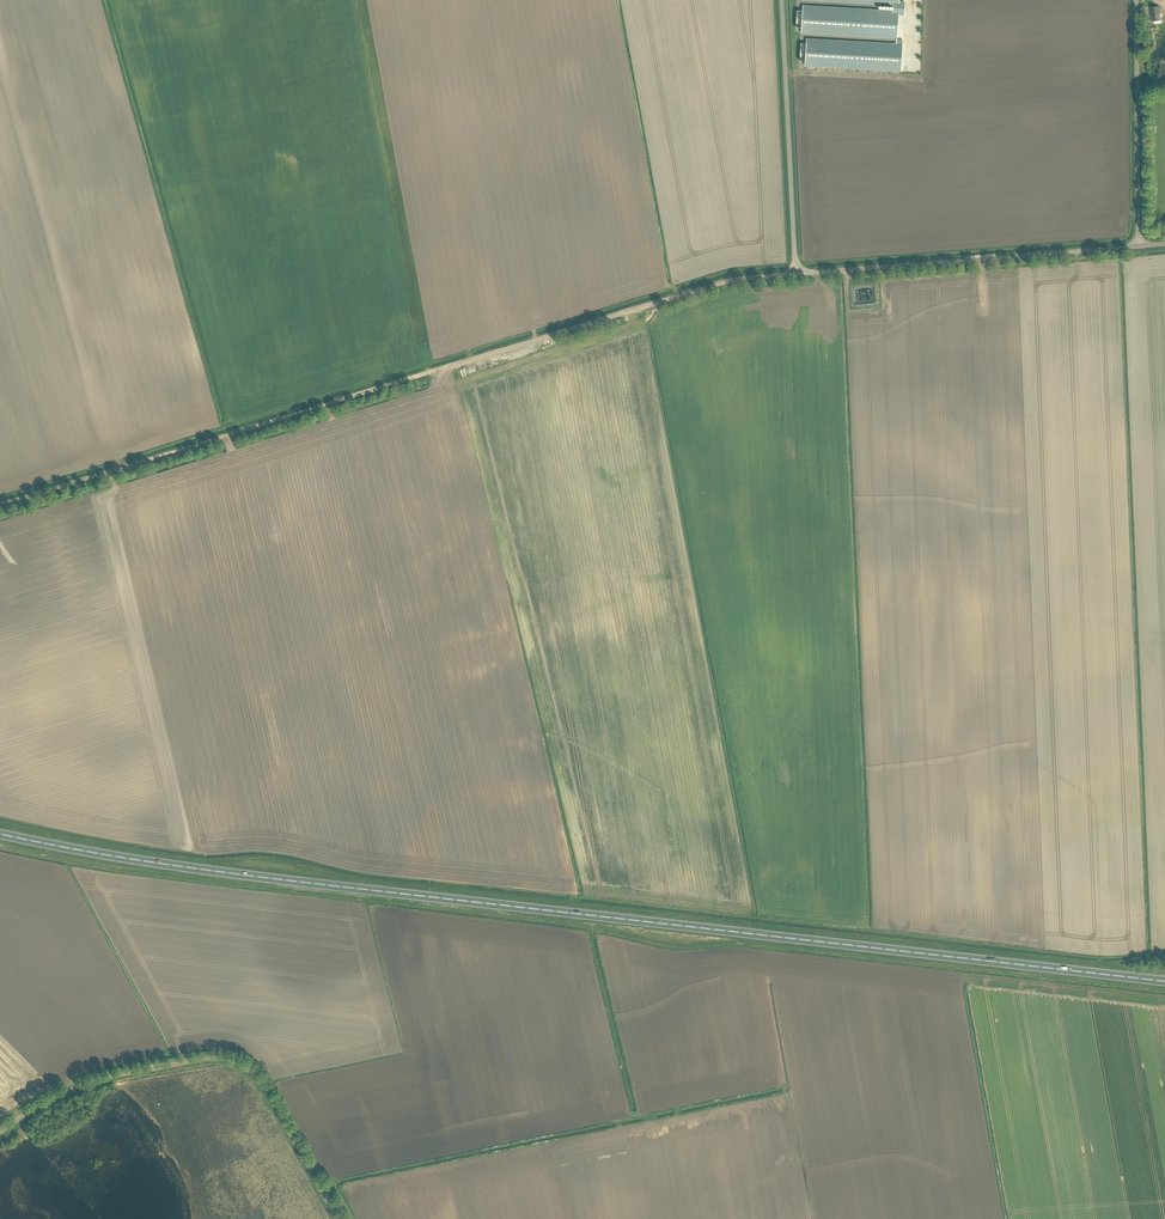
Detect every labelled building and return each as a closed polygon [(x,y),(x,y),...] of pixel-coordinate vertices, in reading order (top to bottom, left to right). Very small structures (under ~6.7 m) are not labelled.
[(892,5),(892,9),(802,4),(800,32),(897,38),(898,15),(904,16),(904,1),(899,1),(899,0),(806,0),(892,5)] [(1152,22),(1161,21),(1160,6),(1150,7),(1152,22)] [(902,40),(896,40),(896,44),(806,39),(804,66),(900,71),(901,45),(902,40)] [(961,305),(960,278),(951,279),(951,305),(961,305)] [(463,364),(455,375),(458,377),(466,367),(463,364)] [(446,370),(449,378),(455,376),(453,369),(446,370)]
